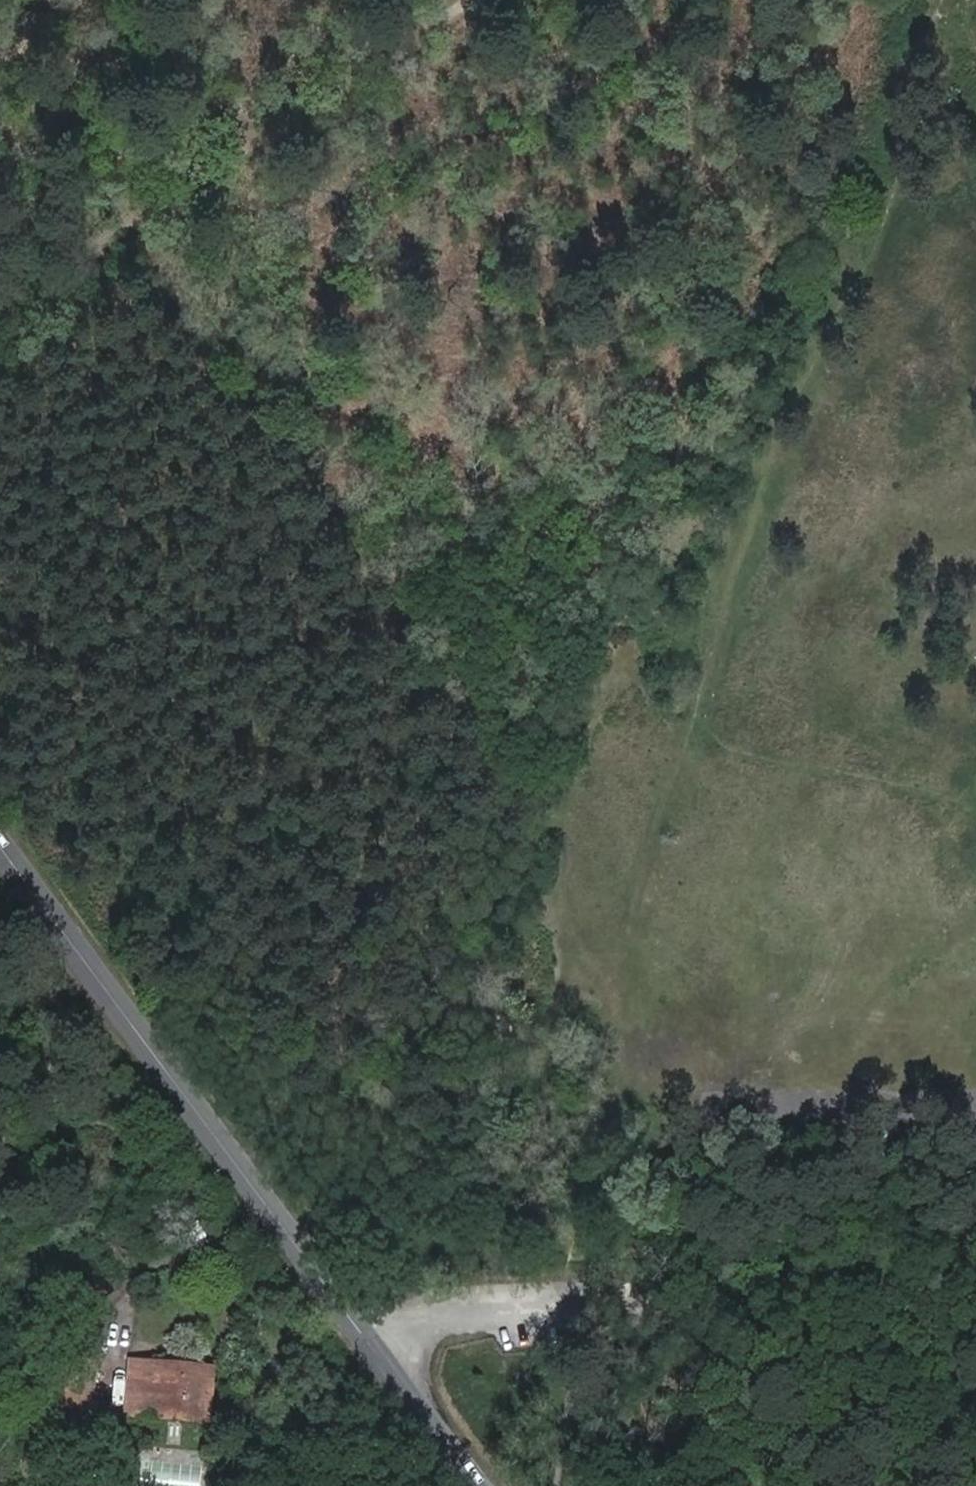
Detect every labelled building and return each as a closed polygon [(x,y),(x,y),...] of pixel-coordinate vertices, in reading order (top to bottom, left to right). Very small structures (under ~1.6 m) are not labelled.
[(214,1366),(127,1358),(122,1419),(210,1425),(214,1366)] [(205,1460),(168,1459),(167,1485),(204,1485),(205,1460)]
